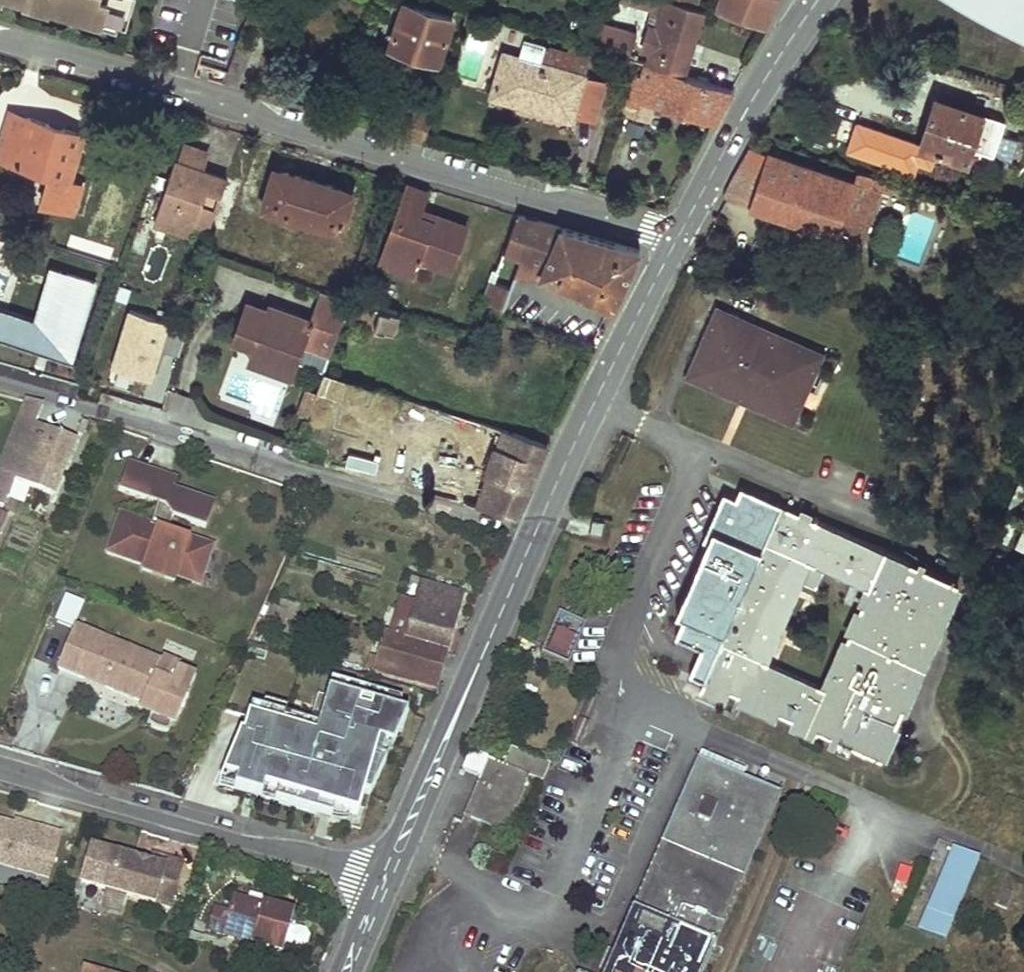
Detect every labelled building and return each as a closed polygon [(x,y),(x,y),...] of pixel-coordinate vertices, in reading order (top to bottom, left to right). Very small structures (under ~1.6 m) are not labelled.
[(46,1),(45,5),(101,22),(102,18),(126,25),(133,0),(41,0),(46,1)] [(651,54),(647,62),(684,75),(704,10),(696,8),(672,0),(620,0),(619,2),(654,12),(641,52),(651,54)] [(1023,31),(1023,0),(966,0),(1023,31)] [(405,3),(391,46),(439,63),(453,18),(405,3)] [(601,18),(594,41),(629,52),(636,29),(601,18)] [(525,37),(520,59),(539,64),(545,43),(525,37)] [(539,64),(587,77),(593,53),(570,48),(570,51),(545,43),(539,64)] [(504,54),(491,98),(572,120),(572,117),(596,125),(607,83),(587,77),(539,64),(520,59),(504,54)] [(634,98),(655,104),(716,122),(733,90),(684,75),(647,62),(644,62),(640,77),(634,75),(628,94),(635,96),(634,98)] [(623,114),(650,122),(655,104),(634,98),(635,96),(628,94),(623,114)] [(935,98),(920,146),(967,161),(972,149),(993,157),(1005,121),(935,98)] [(10,113),(0,149),(0,159),(49,175),(40,201),(73,211),(80,185),(69,182),(82,135),(10,113)] [(751,148),(724,196),(748,205),(767,154),(751,148)] [(748,205),(861,242),(883,180),(857,172),(853,181),(767,154),(748,205)] [(201,172),(175,162),(154,224),(191,236),(194,227),(206,191),(220,196),(226,180),(201,172)] [(352,192),(275,169),(263,208),(298,218),(297,223),(303,225),(305,220),(341,231),(352,192)] [(428,193),(408,184),(381,256),(416,269),(419,260),(450,271),(466,227),(422,210),(428,193)] [(206,191),(194,227),(208,231),(220,196),(206,191)] [(492,271),(480,302),(492,307),(491,312),(501,316),(515,279),(522,258),(544,267),(540,276),(614,309),(639,250),(517,216),(492,271)] [(380,262),(414,275),(416,269),(381,256),(380,262)] [(544,267),(522,258),(515,279),(540,276),(544,267)] [(270,310),(250,304),(237,344),(257,350),(255,356),(280,364),(284,352),(299,357),(309,328),(336,337),(343,317),(350,297),(322,288),(312,318),(295,312),(294,319),(270,310)] [(350,297),(343,317),(392,333),(400,313),(350,297)] [(127,305),(111,364),(155,376),(170,317),(127,305)] [(294,319),(295,312),(272,305),(270,310),(294,319)] [(689,378),(756,407),(760,398),(786,410),(809,360),(782,348),(786,339),(718,309),(689,378)] [(178,352),(188,325),(173,319),(164,347),(178,352)] [(793,422),(822,355),(786,339),(782,348),(809,360),(786,410),(760,398),(756,407),(793,422)] [(163,407),(177,351),(162,348),(155,377),(111,366),(107,381),(141,390),(139,400),(163,407)] [(280,364),(255,356),(252,366),(293,378),(299,357),(284,352),(280,364)] [(324,371),(306,419),(334,429),(341,410),(364,418),(373,387),(324,371)] [(27,400),(0,466),(0,507),(1,508),(14,481),(51,496),(78,433),(62,426),(57,435),(34,428),(43,405),(27,400)] [(438,409),(412,401),(409,410),(435,418),(438,409)] [(514,517),(547,444),(452,413),(438,458),(464,469),(458,485),(445,481),(440,498),(514,517)] [(143,506),(153,478),(124,469),(115,496),(143,506)] [(143,506),(154,509),(155,508),(162,510),(166,496),(168,496),(172,484),(153,478),(143,506)] [(685,617),(676,637),(703,649),(704,649),(702,653),(700,662),(698,672),(689,674),(882,758),(958,581),(742,487),(737,497),(725,492),(704,540),(709,542),(717,545),(706,572),(697,568),(678,614),(685,617)] [(140,573),(174,585),(175,582),(193,588),(196,581),(199,582),(207,558),(203,556),(206,549),(164,536),(169,522),(202,533),(210,508),(192,501),(191,504),(168,496),(166,496),(162,510),(155,508),(154,509),(148,530),(117,520),(105,558),(141,570),(140,573)] [(709,542),(697,568),(706,572),(717,545),(709,542)] [(375,673),(434,691),(461,596),(421,585),(416,603),(399,599),(387,636),(375,673)] [(76,618),(81,599),(66,595),(61,614),(76,618)] [(560,611),(555,623),(579,631),(583,619),(560,611)] [(568,658),(576,633),(553,626),(545,650),(568,658)] [(100,639),(73,628),(56,669),(84,680),(100,639)] [(129,651),(100,639),(84,680),(103,688),(107,679),(104,678),(107,669),(111,671),(114,661),(123,665),(129,651)] [(702,653),(704,649),(703,649),(689,674),(698,672),(700,662),(702,653)] [(150,717),(147,725),(148,726),(150,727),(152,728),(154,729),(156,730),(158,731),(160,732),(162,732),(165,733),(167,733),(175,714),(179,715),(194,678),(177,671),(179,666),(162,659),(160,663),(129,651),(123,665),(114,661),(111,671),(107,669),(104,678),(107,679),(103,688),(142,704),(143,701),(155,706),(150,717)] [(316,818),(318,818),(322,804),(328,806),(356,813),(360,796),(373,799),(389,764),(377,760),(386,730),(397,732),(405,702),(366,691),(333,682),(317,742),(282,732),(285,720),(250,710),(243,736),(240,749),(237,760),(228,764),(221,782),(277,798),(275,806),(291,811),(316,818)] [(155,706),(143,701),(142,704),(139,712),(150,717),(155,706)] [(469,752),(461,771),(479,778),(462,816),(505,834),(529,777),(538,781),(546,763),(511,748),(502,766),(487,759),(469,752)] [(781,795),(697,759),(604,971),(703,971),(781,795)] [(31,826),(29,835),(2,828),(4,822),(0,821),(0,865),(48,879),(61,834),(31,826)] [(31,826),(14,821),(13,825),(4,822),(2,828),(29,835),(31,826)] [(947,940),(979,853),(948,842),(916,928),(947,940)] [(183,864),(151,855),(148,863),(114,854),(104,889),(170,908),(183,864)] [(293,908),(277,904),(276,909),(257,903),(255,908),(249,906),(250,902),(232,896),(227,913),(220,936),(280,953),(293,908)] [(227,913),(212,909),(205,931),(220,936),(227,913)]
